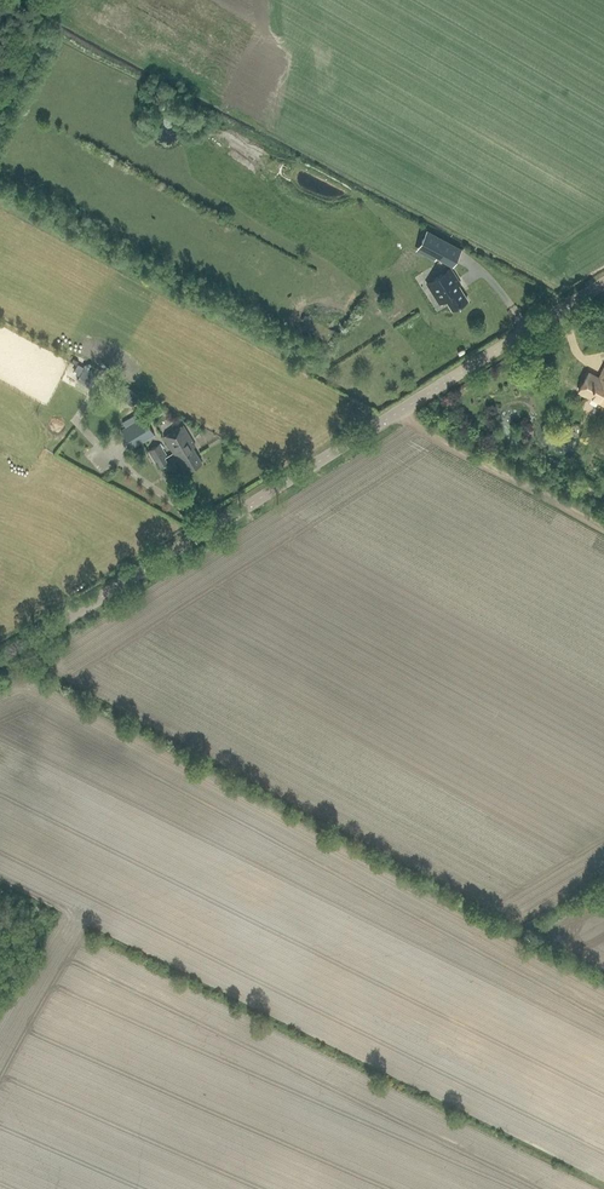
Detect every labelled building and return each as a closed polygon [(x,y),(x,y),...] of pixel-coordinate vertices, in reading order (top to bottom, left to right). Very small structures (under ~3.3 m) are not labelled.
[(436,256),(452,265),(459,252),(425,233),(416,251),(434,261),(436,256)] [(450,269),(426,285),(438,305),(445,300),(452,311),(467,301),(457,286),(459,285),(450,269)] [(598,378),(589,373),(579,391),(603,404),(603,365),(598,378)] [(97,374),(85,367),(79,378),(91,385),(97,374)] [(133,390),(116,380),(108,393),(126,403),(133,390)] [(151,400),(137,395),(134,404),(147,409),(151,400)] [(145,417),(130,425),(121,431),(133,449),(156,436),(145,417)] [(188,472),(203,463),(193,448),(196,446),(184,426),(165,438),(173,452),(175,451),(188,472)] [(167,457),(169,456),(162,443),(149,452),(155,464),(158,463),(162,468),(169,463),(167,457)]
